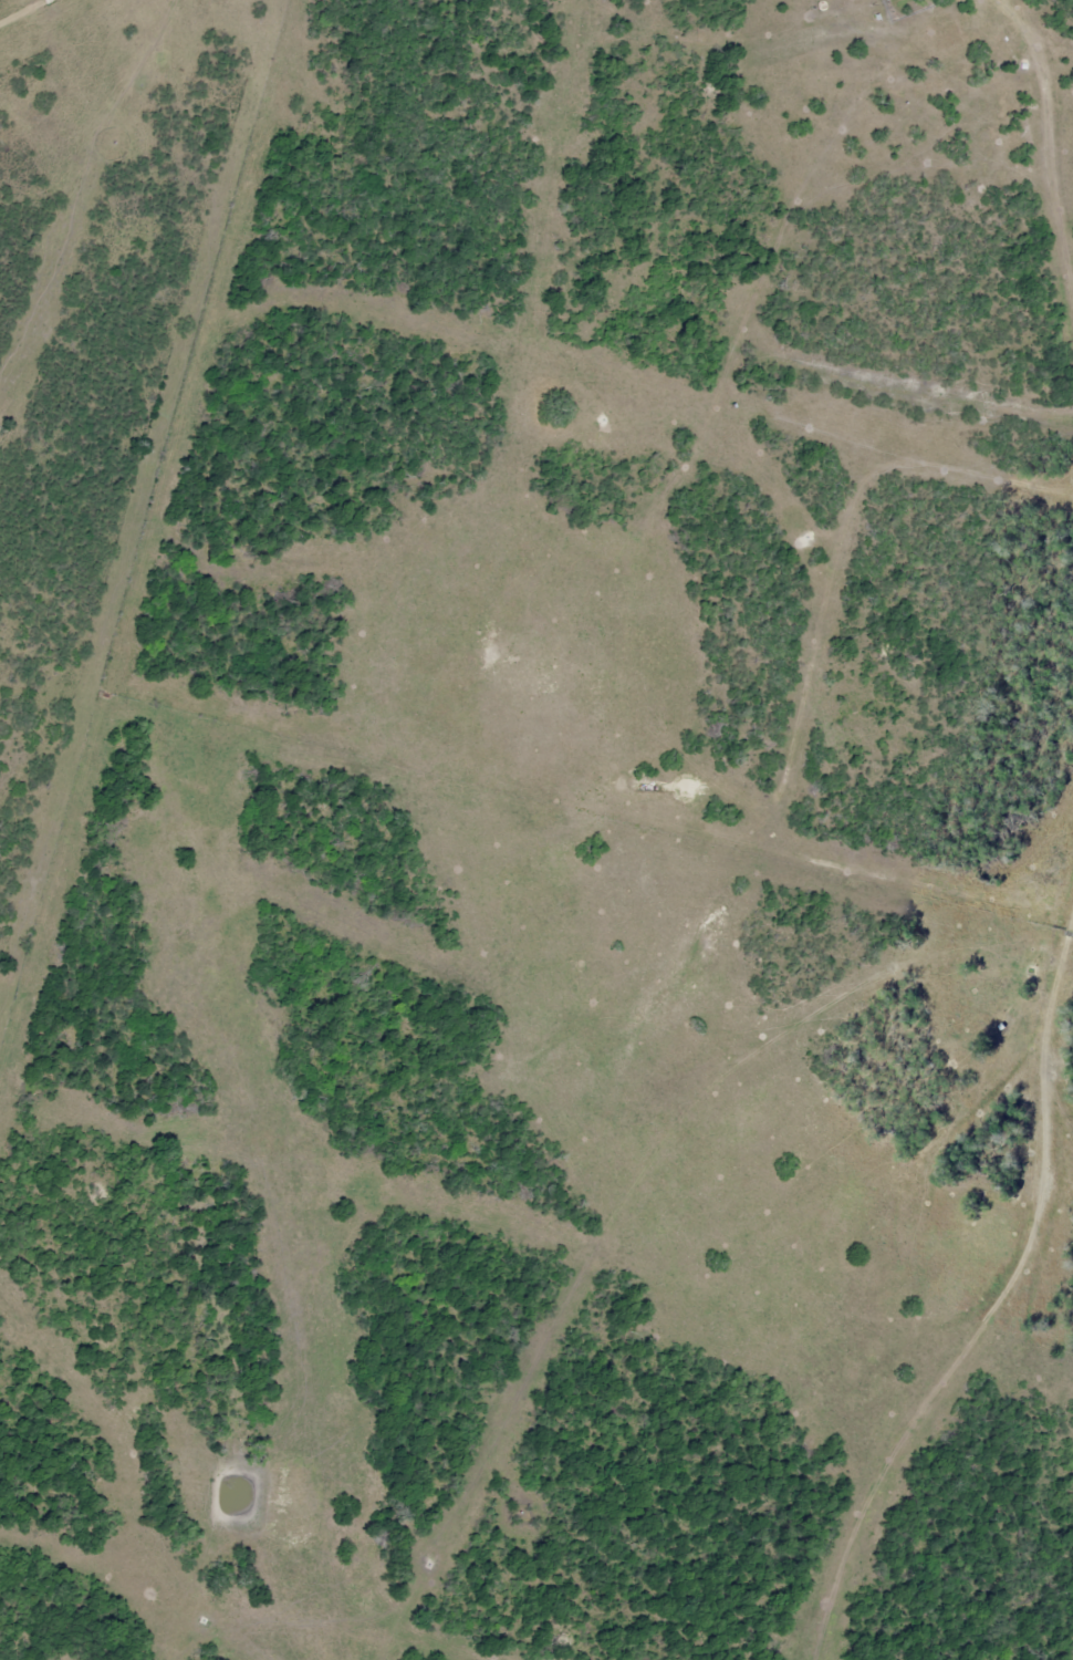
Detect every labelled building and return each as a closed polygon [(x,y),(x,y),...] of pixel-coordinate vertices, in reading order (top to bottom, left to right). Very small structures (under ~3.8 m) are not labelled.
[(915,23),(908,32),(917,37),(923,28),(915,23)] [(1033,990),(1030,997),(1036,1000),(1040,995),(1033,990)]
